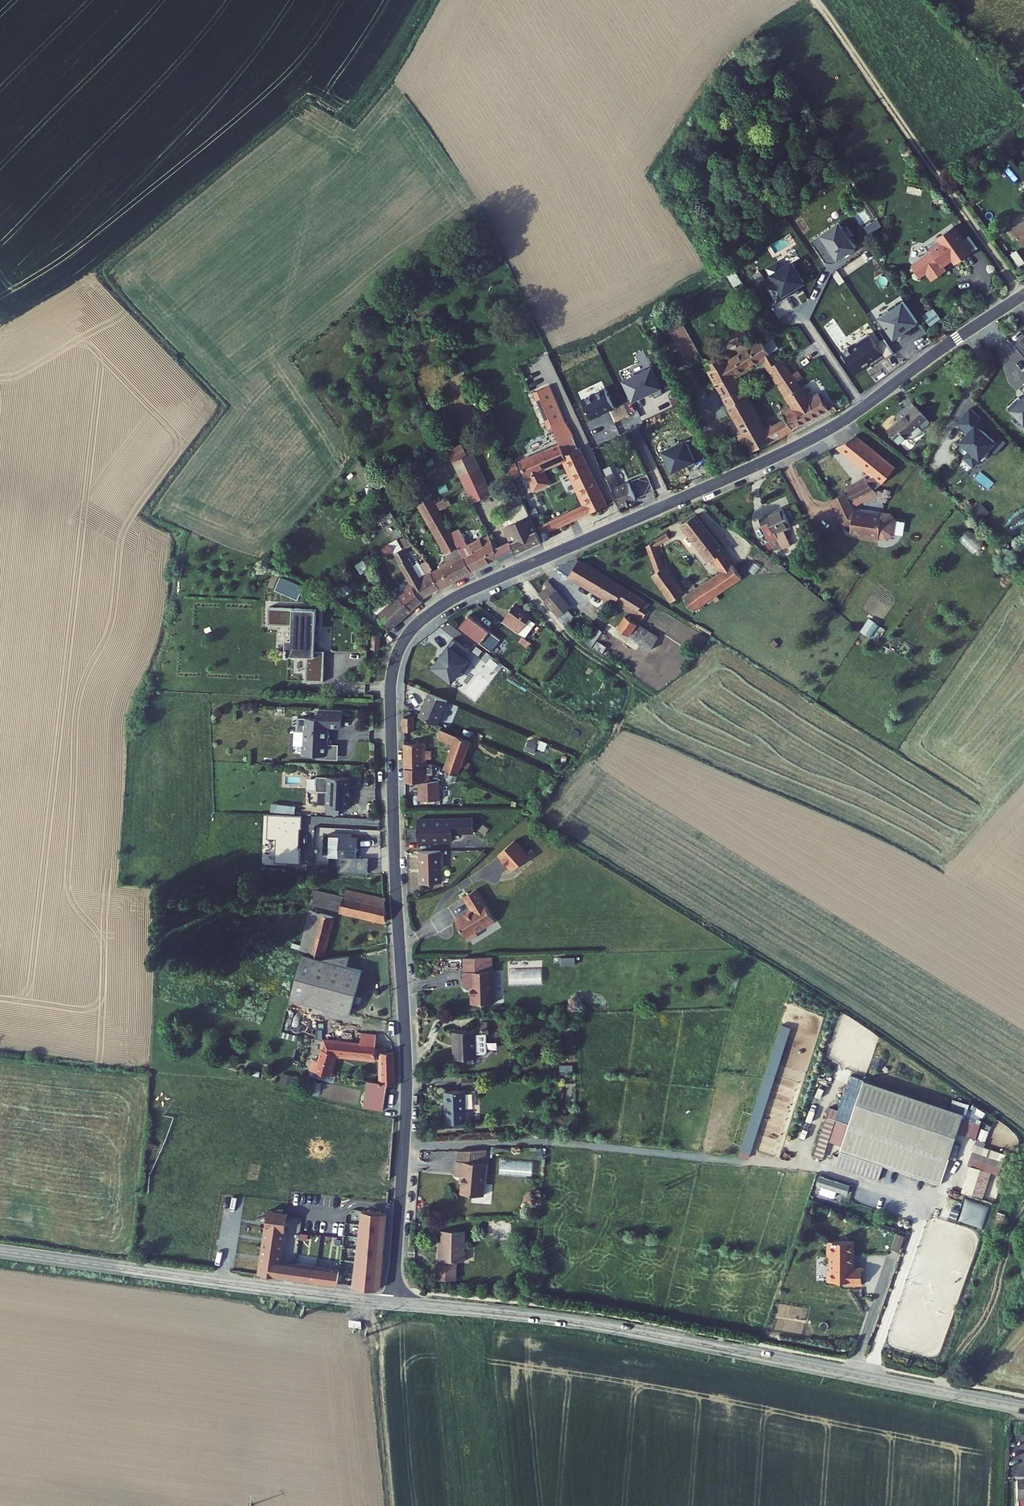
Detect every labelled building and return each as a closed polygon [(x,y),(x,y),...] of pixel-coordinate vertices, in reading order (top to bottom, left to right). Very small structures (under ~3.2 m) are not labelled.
[(996,225),(1009,240),(1021,230),(1022,231),(1023,230),(1023,216),(1017,207),(996,225)] [(937,259),(954,248),(935,222),(909,240),(914,246),(895,260),(903,271),(910,266),(916,274),(928,266),(924,260),(933,253),(937,259)] [(923,315),(932,325),(941,318),(932,308),(923,315)] [(807,398),(797,383),(787,389),(762,348),(755,352),(741,329),(703,353),(699,345),(683,355),(731,439),(772,420),(807,398)] [(683,355),(699,345),(694,339),(678,348),(683,355)] [(1022,366),(1008,378),(1014,384),(1005,392),(1003,389),(991,399),(1007,417),(1019,407),(1018,406),(1023,401),(1023,384),(1023,383),(1023,382),(1023,368),(1022,366)] [(564,499),(566,504),(583,497),(555,439),(554,440),(548,427),(547,428),(524,378),(508,384),(524,417),(526,416),(534,434),(540,446),(541,449),(545,457),(544,458),(561,493),(564,499)] [(893,397),(891,398),(896,402),(898,411),(905,417),(909,412),(893,397)] [(869,422),(883,434),(898,417),(902,420),(905,417),(898,411),(896,402),(891,398),(869,422)] [(967,412),(956,401),(942,415),(952,426),(944,434),(954,443),(947,450),(956,460),(980,436),(966,422),(962,418),(967,412)] [(855,468),(866,477),(878,461),(838,430),(820,440),(855,468)] [(534,434),(499,450),(506,465),(522,458),(541,449),(540,446),(534,434)] [(441,442),(428,449),(434,463),(453,454),(446,440),(441,442)] [(466,480),(453,454),(434,463),(447,489),(466,480)] [(506,465),(512,480),(528,473),(522,458),(506,465)] [(584,461),(598,494),(612,489),(604,469),(598,471),(592,458),(584,461)] [(849,472),(856,483),(866,477),(855,468),(849,472)] [(826,486),(833,497),(856,483),(849,472),(826,486)] [(395,493),(400,501),(411,494),(407,486),(395,493)] [(833,497),(826,486),(813,493),(827,517),(835,518),(833,526),(843,527),(851,529),(850,531),(861,533),(862,531),(870,533),(876,529),(879,514),(875,508),(866,506),(865,509),(837,503),(833,497)] [(628,488),(615,495),(621,508),(635,501),(628,488)] [(370,505),(371,507),(380,502),(372,489),(363,494),(370,505)] [(478,549),(520,531),(500,489),(483,497),(482,501),(487,510),(480,513),(487,528),(470,536),(476,547),(478,549)] [(547,507),(549,511),(566,504),(564,499),(561,493),(545,500),(547,507)] [(355,499),(361,510),(370,505),(363,494),(355,499)] [(400,501),(417,532),(430,526),(428,523),(411,494),(400,501)] [(968,506),(961,498),(953,505),(960,513),(968,506)] [(747,531),(761,540),(776,538),(768,521),(775,519),(768,502),(746,510),(747,513),(740,515),(747,531)] [(980,520),(988,512),(980,504),(972,512),(980,520)] [(547,507),(528,515),(530,519),(549,511),(547,507)] [(666,591),(674,603),(723,572),(703,545),(706,543),(677,508),(663,517),(694,557),(697,556),(705,565),(666,591)] [(378,521),(390,519),(389,509),(376,511),(378,521)] [(470,536),(464,524),(445,534),(436,519),(428,523),(430,526),(440,543),(450,560),(476,547),(470,536)] [(417,532),(427,550),(440,543),(430,526),(417,532)] [(636,568),(654,595),(665,589),(646,560),(637,542),(652,533),(648,526),(627,539),(640,565),(636,568)] [(380,532),(383,537),(389,533),(386,529),(380,532)] [(971,550),(979,542),(968,530),(960,538),(971,550)] [(356,543),(358,547),(368,540),(364,532),(350,542),(352,546),(356,543)] [(371,544),(389,575),(398,590),(418,578),(409,559),(403,552),(399,554),(398,552),(391,556),(380,538),(371,544)] [(427,550),(409,559),(418,578),(450,560),(440,543),(427,550)] [(338,554),(350,568),(355,564),(344,550),(338,554)] [(634,614),(640,618),(650,604),(577,557),(557,566),(579,583),(617,605),(620,600),(636,610),(634,614)] [(541,613),(550,622),(562,610),(554,601),(556,599),(531,573),(527,577),(532,582),(523,590),(538,608),(541,606),(545,610),(541,613)] [(389,575),(377,585),(390,602),(400,594),(398,590),(389,575)] [(363,616),(369,619),(390,602),(377,585),(372,579),(349,597),(354,604),(353,604),(363,616)] [(292,581),(288,591),(299,597),(304,586),(292,581)] [(286,670),(305,671),(306,656),(293,656),(294,640),(295,616),(297,616),(298,598),(249,596),(249,614),(274,615),(274,630),(268,629),(267,638),(266,638),(266,646),(268,646),(268,644),(287,645),(286,670)] [(493,596),(480,614),(505,632),(515,617),(509,612),(511,609),(493,596)] [(617,605),(634,614),(636,610),(620,600),(617,605)] [(440,622),(464,638),(469,633),(465,630),(469,625),(449,610),(440,622)] [(598,624),(611,631),(621,616),(617,613),(614,617),(606,612),(598,624)] [(583,614),(579,622),(586,629),(592,620),(583,614)] [(616,631),(653,649),(660,634),(623,617),(616,631)] [(869,619),(862,631),(874,638),(881,627),(869,619)] [(576,645),(609,665),(627,639),(611,631),(598,624),(592,620),(586,629),(576,645)] [(568,640),(576,645),(586,629),(579,622),(568,640)] [(351,623),(346,635),(352,640),(358,626),(351,623)] [(293,656),(306,656),(306,640),(294,640),(293,656)] [(468,655),(453,641),(447,648),(449,650),(432,669),(449,684),(459,673),(462,676),(470,668),(462,662),(468,655)] [(418,715),(437,723),(448,698),(429,690),(418,715)] [(341,711),(318,710),(317,719),(315,719),(297,719),(297,732),(304,732),(303,756),(315,757),(324,757),(325,728),(328,728),(340,728),(341,711)] [(408,716),(408,730),(416,730),(417,717),(408,716)] [(327,746),(328,728),(325,728),(324,757),(315,757),(315,760),(336,761),(337,746),(327,746)] [(444,770),(457,776),(474,743),(445,730),(440,739),(455,746),(444,770)] [(526,751),(534,754),(537,748),(544,751),(548,743),(531,736),(526,751)] [(432,769),(433,769),(433,762),(425,762),(425,742),(408,742),(407,780),(421,780),(422,799),(442,799),(441,780),(432,780),(432,769)] [(343,810),(344,779),(311,778),(310,792),(321,792),(320,808),(343,810)] [(418,817),(418,834),(424,834),(424,840),(452,840),(452,832),(473,832),(473,816),(418,817)] [(340,833),(338,857),(355,858),(356,837),(348,837),(348,833),(340,833)] [(515,841),(500,856),(514,871),(530,857),(515,841)] [(443,851),(422,852),(422,883),(444,882),(443,851)] [(343,888),(341,895),(381,904),(380,897),(343,888)] [(315,889),(311,905),(382,921),(381,904),(341,895),(315,889)] [(484,904),(476,890),(463,898),(471,911),(464,915),(463,915),(454,920),(466,941),(476,935),(475,933),(493,922),(483,905),(484,904)] [(310,910),(307,926),(312,927),(316,912),(310,910)] [(308,942),(306,950),(320,954),(330,915),(316,912),(312,927),(307,926),(303,941),(308,942)] [(443,967),(442,967),(443,982),(450,982),(451,999),(472,998),(471,950),(443,951),(443,967)] [(303,954),(291,1001),(349,1014),(359,970),(348,967),(321,959),(315,960),(303,954)] [(351,956),(321,959),(348,967),(351,956)] [(448,1026),(424,1027),(426,1054),(449,1054),(449,1050),(457,1050),(459,1048),(458,1029),(456,1028),(448,1029),(448,1026)] [(360,1032),(359,1043),(373,1045),(374,1033),(360,1032)] [(311,1058),(308,1070),(326,1072),(331,1055),(378,1059),(378,1086),(366,1084),(361,1106),(381,1109),(385,1088),(393,1089),(391,1053),(385,1052),(385,1049),(373,1048),(373,1045),(359,1043),(321,1039),(317,1060),(311,1058)] [(947,1108),(847,1075),(831,1120),(932,1153),(947,1108)] [(475,1087),(475,1077),(463,1077),(462,1087),(475,1087)] [(428,1086),(428,1118),(449,1118),(448,1086),(428,1086)] [(932,1153),(831,1120),(822,1146),(923,1180),(932,1153)] [(978,1128),(963,1194),(985,1199),(991,1173),(1001,1175),(1007,1153),(985,1148),(986,1142),(1016,1150),(1019,1136),(1014,1135),(1011,1146),(1003,1144),(1008,1124),(994,1121),(992,1131),(978,1128)] [(463,1179),(461,1196),(483,1197),(486,1164),(483,1164),(484,1151),(456,1152),(456,1162),(455,1162),(453,1178),(463,1179)] [(533,1177),(534,1162),(501,1160),(500,1175),(533,1177)] [(953,1190),(962,1164),(954,1161),(945,1187),(953,1190)] [(247,1166),(244,1184),(255,1186),(257,1167),(247,1166)] [(815,1180),(810,1198),(826,1203),(832,1186),(815,1180)] [(976,1202),(973,1214),(981,1216),(978,1225),(983,1227),(989,1206),(976,1202)] [(278,1281),(280,1265),(287,1212),(277,1211),(275,1216),(267,1215),(266,1221),(262,1221),(262,1226),(265,1228),(259,1278),(278,1281)] [(378,1292),(383,1289),(387,1215),(362,1213),(354,1289),(378,1292)] [(439,1256),(439,1263),(443,1263),(452,1263),(464,1264),(464,1232),(441,1232),(441,1254),(439,1256)] [(896,1234),(893,1250),(901,1251),(904,1236),(896,1234)] [(835,1261),(835,1252),(836,1252),(837,1239),(811,1238),(810,1252),(813,1252),(812,1266),(809,1266),(809,1277),(826,1278),(826,1280),(834,1280),(834,1282),(843,1282),(844,1265),(836,1265),(836,1261),(835,1261)] [(436,1266),(435,1281),(455,1283),(456,1267),(452,1267),(452,1263),(443,1263),(442,1267),(436,1266)] [(294,1282),(296,1267),(280,1265),(278,1281),(294,1282)] [(315,1285),(317,1270),(296,1267),(294,1282),(315,1285)] [(339,1287),(340,1272),(317,1270),(315,1285),(339,1287)] [(1015,1485),(1016,1505),(1023,1505),(1023,1484),(1015,1485)]
